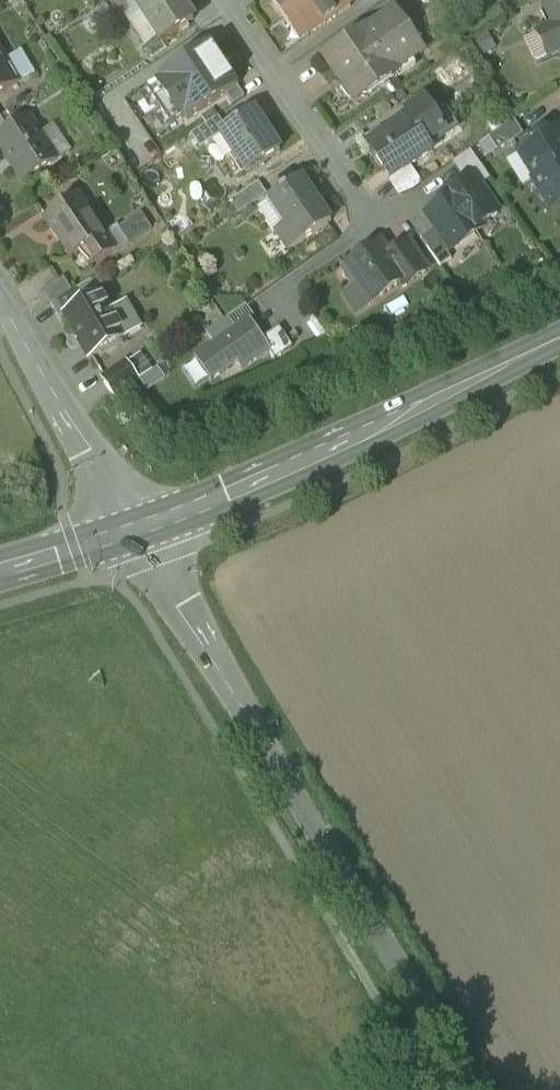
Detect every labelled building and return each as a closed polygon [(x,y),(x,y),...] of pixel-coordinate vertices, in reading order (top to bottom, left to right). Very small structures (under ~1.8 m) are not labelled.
[(118,15),(137,3),(141,0),(109,0),(118,15)] [(137,3),(163,42),(195,21),(181,0),(141,0),(137,3)] [(311,0),(278,0),(272,4),(283,19),(311,0)] [(283,19),(294,35),(303,29),(309,37),(351,8),(346,0),(311,0),(283,19)] [(544,7),(545,9),(546,8),(555,27),(537,35),(547,56),(559,50),(559,0),(544,7)] [(440,4),(405,28),(421,53),(453,29),(440,4)] [(396,15),(368,34),(366,31),(326,60),(343,85),(342,90),(349,101),(355,102),(356,104),(397,76),(395,73),(422,54),(421,53),(405,28),(396,15)] [(159,80),(188,123),(239,88),(210,46),(159,80)] [(18,84),(0,55),(0,94),(18,84)] [(425,101),(406,113),(412,123),(412,122),(427,145),(445,132),(425,101)] [(263,127),(255,115),(257,114),(255,112),(227,130),(221,134),(222,135),(248,175),(282,153),(265,126),(263,127)] [(0,135),(0,149),(5,157),(7,156),(23,181),(22,182),(23,184),(56,162),(27,117),(6,131),(0,135)] [(218,117),(191,135),(200,149),(222,135),(221,134),(227,130),(218,117)] [(514,121),(489,138),(497,152),(523,136),(514,121)] [(412,123),(371,150),(390,180),(410,167),(432,152),(427,145),(412,122),(412,123)] [(545,137),(543,135),(532,142),(534,145),(520,153),(535,178),(533,180),(534,180),(559,164),(559,131),(559,129),(545,137)] [(490,180),(478,162),(466,170),(472,179),(473,178),(479,187),(490,180)] [(534,180),(550,206),(559,200),(559,164),(534,180)] [(410,167),(391,180),(401,196),(412,191),(422,184),(410,167)] [(479,187),(473,178),(472,179),(455,191),(454,189),(448,193),(476,234),(482,229),(480,227),(498,215),(479,187)] [(288,188),(282,192),(282,193),(270,202),(271,203),(272,202),(288,225),(277,233),(290,252),(333,223),(332,221),(331,221),(303,181),(304,180),(304,179),(289,189),(288,188)] [(260,184),(231,203),(239,216),(268,196),(260,184)] [(476,234),(448,193),(442,198),(445,203),(427,215),(449,246),(452,250),(476,234)] [(114,252),(77,197),(45,218),(72,258),(81,252),(91,268),(114,252)] [(141,214),(119,228),(129,244),(151,229),(141,214)] [(407,242),(388,256),(405,280),(399,284),(401,288),(426,270),(407,242)] [(380,244),(344,268),(369,305),(399,284),(405,280),(388,256),(380,244)] [(449,246),(433,257),(441,268),(452,260),(447,254),(452,250),(449,246)] [(64,278),(42,292),(51,306),(73,293),(64,278)] [(73,293),(51,306),(58,319),(66,314),(98,294),(91,282),(73,293)] [(126,338),(99,293),(98,294),(66,314),(81,339),(78,340),(90,359),(126,338)] [(228,319),(206,334),(214,345),(236,330),(228,319)] [(214,345),(194,359),(210,382),(236,364),(241,372),(271,351),(250,321),(236,330),(214,345)] [(127,363),(101,380),(114,398),(139,381),(127,363)]
